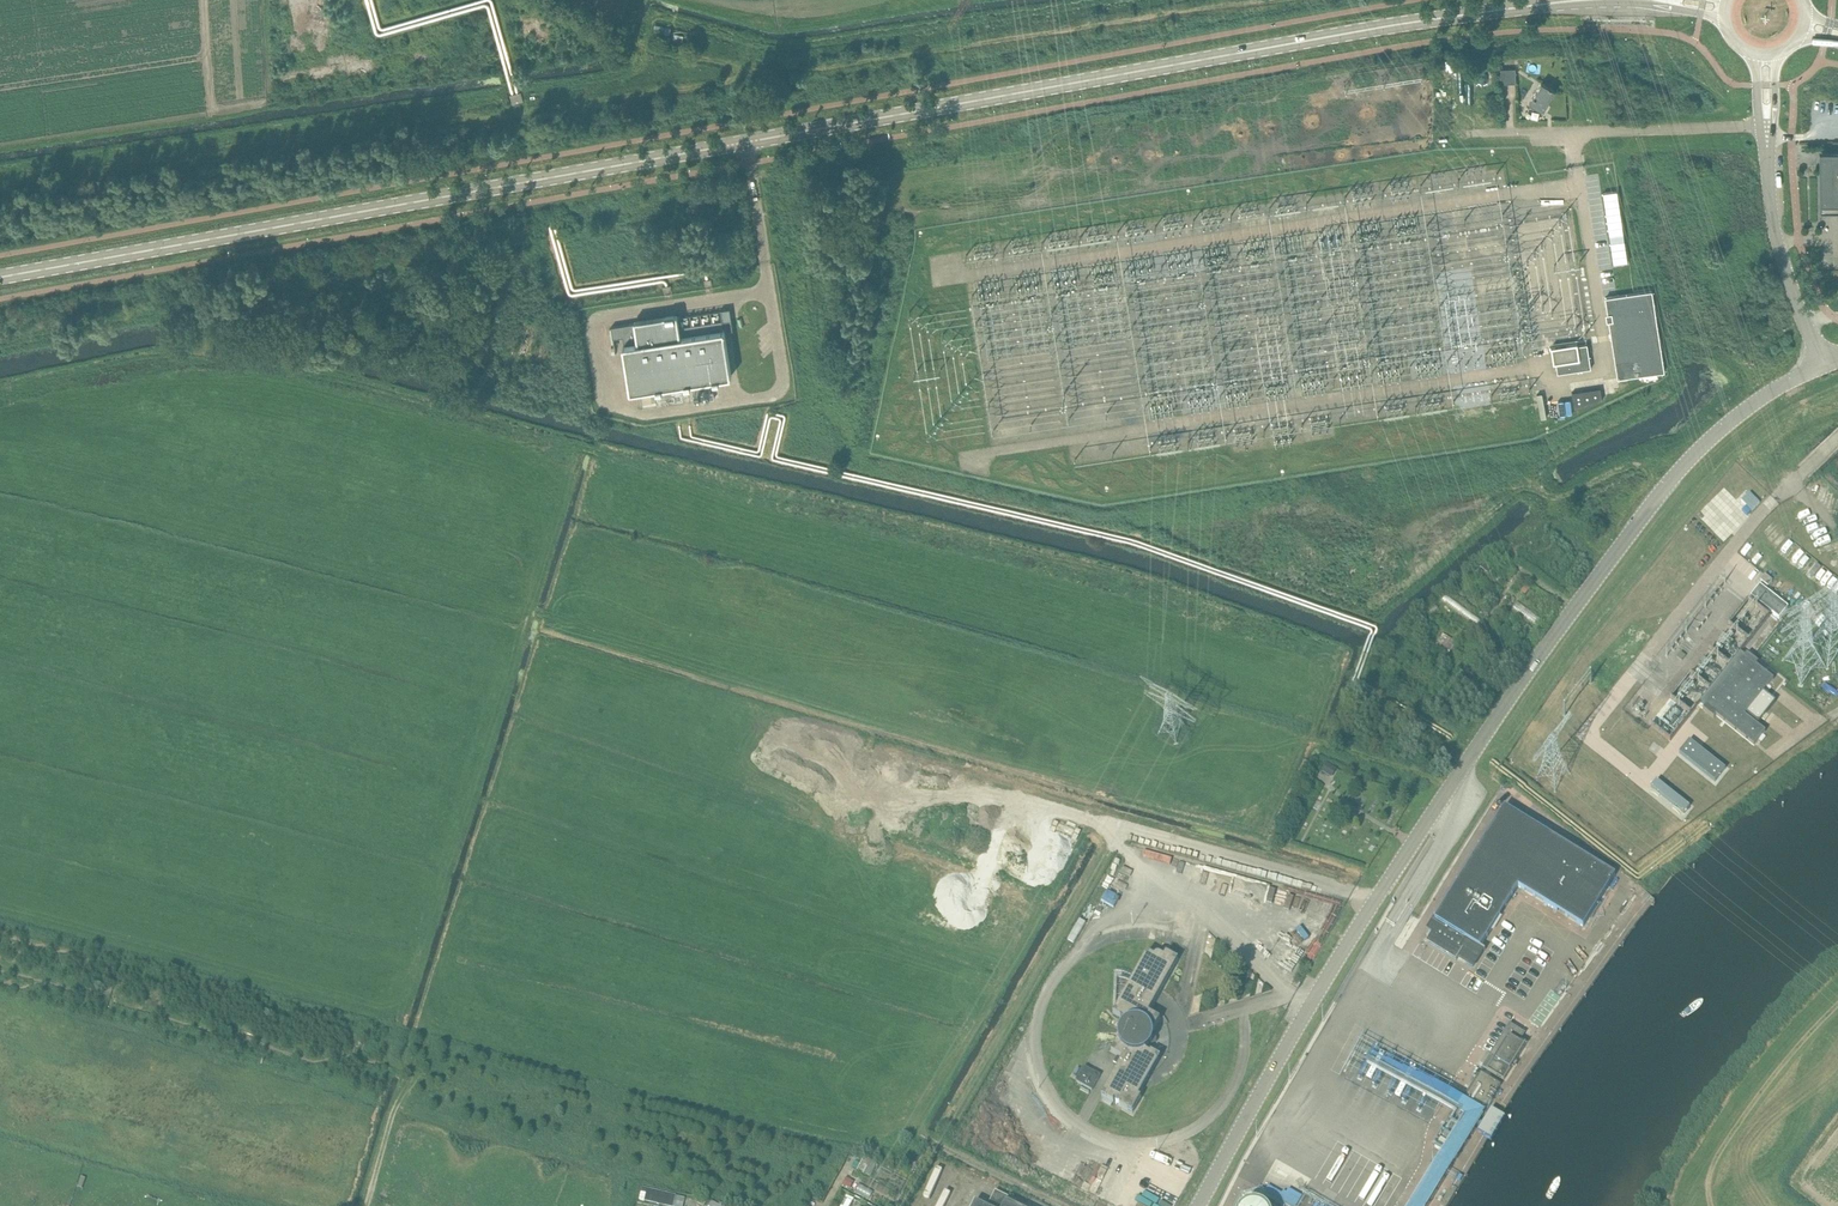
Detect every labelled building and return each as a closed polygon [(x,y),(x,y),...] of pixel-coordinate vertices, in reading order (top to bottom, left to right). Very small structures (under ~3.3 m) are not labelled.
[(1501,83),(1501,84),(1516,84),(1515,69),(1501,70),(1501,74),(1501,83)] [(1551,88),(1552,88),(1549,86),(1549,87),(1542,83),(1530,103),(1543,111),(1555,91),(1551,88)] [(1820,213),(1837,213),(1837,151),(1820,152),(1820,213)] [(1605,298),(1618,379),(1665,371),(1652,290),(1605,298)] [(622,345),(628,392),(732,377),(724,329),(723,329),(721,321),(730,320),(729,308),(611,327),(612,338),(622,337),(623,345),(622,345)] [(1556,363),(1558,374),(1591,369),(1587,344),(1578,346),(1577,343),(1551,348),(1554,364),(1556,363)] [(1601,389),(1572,393),(1575,409),(1602,400),(1601,389)] [(713,393),(695,396),(696,402),(714,399),(713,393)] [(1542,394),(1537,395),(1542,419),(1547,418),(1542,394)] [(1765,574),(1761,580),(1768,586),(1773,580),(1765,574)] [(1526,585),(1522,591),(1526,594),(1531,588),(1526,585)] [(1751,596),(1779,619),(1788,607),(1760,585),(1751,596)] [(1681,652),(1677,657),(1682,661),(1686,656),(1681,652)] [(1710,692),(1701,703),(1705,707),(1703,709),(1714,718),(1716,715),(1754,745),(1765,731),(1744,715),(1746,713),(1758,723),(1775,702),(1763,692),(1773,679),(1756,665),(1758,662),(1747,653),(1745,656),(1741,653),(1730,667),(1710,692)] [(1689,740),(1679,752),(1715,781),(1725,768),(1689,740)] [(1330,776),(1334,768),(1327,764),(1322,771),(1330,776)] [(1657,780),(1651,787),(1684,814),(1689,807),(1657,780)] [(1458,958),(1472,966),(1483,949),(1485,950),(1481,947),(1518,887),(1584,927),(1616,875),(1505,806),(1435,918),(1434,917),(1427,929),(1428,929),(1433,931),(1427,941),(1456,959),(1456,960),(1456,961),(1458,958)] [(1123,1058),(1108,1085),(1102,1096),(1114,1102),(1115,1100),(1122,1104),(1121,1106),(1133,1113),(1141,1097),(1138,1095),(1159,1058),(1147,1051),(1146,1050),(1153,1031),(1154,1031),(1160,1019),(1149,1013),(1179,960),(1167,953),(1164,957),(1161,955),(1159,954),(1156,955),(1155,957),(1147,953),(1113,1013),(1125,1020),(1126,1021),(1124,1022),(1122,1024),(1121,1027),(1119,1030),(1119,1033),(1118,1036),(1119,1039),(1119,1040),(1118,1040),(1112,1052),(1123,1058)] [(1487,1069),(1504,1080),(1526,1045),(1525,1045),(1523,1047),(1516,1043),(1522,1033),(1510,1026),(1492,1056),(1494,1057),(1487,1069)] [(1077,1078),(1092,1090),(1101,1075),(1087,1067),(1077,1078)] [(1461,1105),(1480,1118),(1501,1085),(1481,1073),(1461,1105)] [(1435,1147),(1455,1158),(1479,1120),(1459,1107),(1440,1138),(1435,1147)] [(1487,1116),(1478,1131),(1488,1137),(1497,1121),(1501,1113),(1492,1108),(1487,1116)] [(864,1158),(858,1171),(864,1174),(870,1161),(864,1158)] [(846,1178),(844,1184),(851,1187),(854,1182),(846,1178)] [(639,1199),(644,1200),(668,1205),(682,1205),(684,1197),(647,1189),(642,1187),(639,1199)] [(1026,1205),(995,1190),(987,1205),(1026,1205)] [(842,1205),(851,1205),(854,1199),(847,1196),(842,1205)] [(701,1197),(697,1202),(704,1205),(707,1201),(701,1197)]
